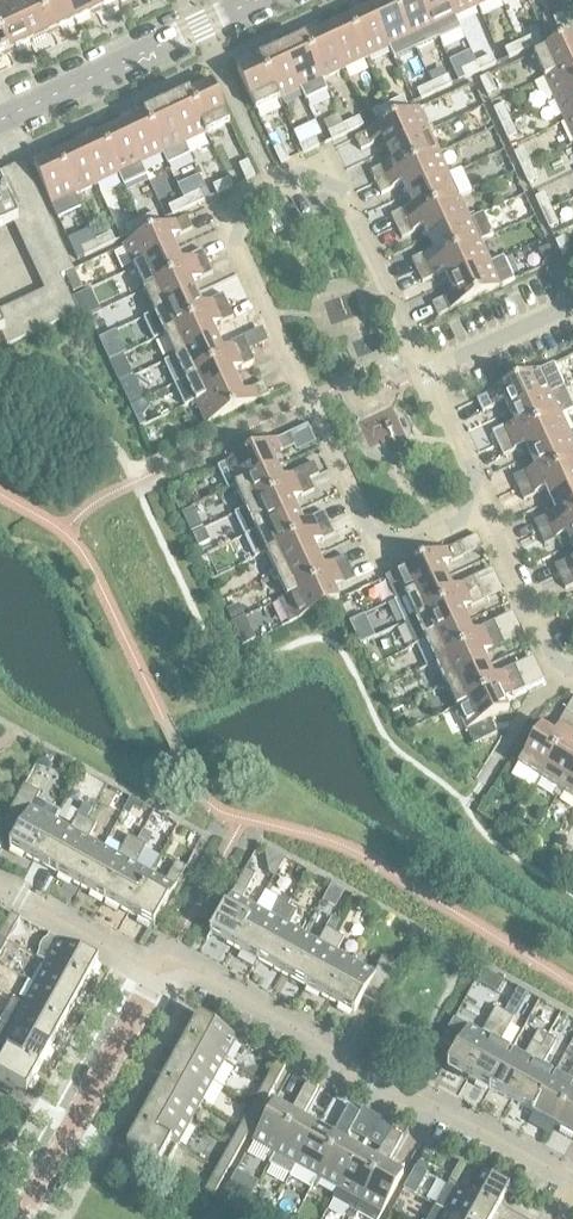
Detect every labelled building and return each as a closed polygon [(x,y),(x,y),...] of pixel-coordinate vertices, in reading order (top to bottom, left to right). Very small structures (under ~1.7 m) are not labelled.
[(0,1),(0,35),(8,52),(30,42),(10,0),(3,0),(0,1)] [(37,0),(10,0),(30,42),(52,31),(37,0)] [(52,31),(74,21),(64,0),(37,0),(52,31)] [(91,0),(64,0),(74,21),(96,11),(91,0)] [(96,11),(118,1),(118,0),(91,0),(96,11)] [(370,9),(389,48),(411,38),(393,0),(389,0),(370,9)] [(411,38),(433,27),(420,0),(393,0),(411,38)] [(433,27),(455,17),(447,0),(420,0),(433,27)] [(455,17),(477,7),(474,0),(447,0),(455,17)] [(370,9),(348,19),(366,59),(389,48),(370,9)] [(553,18),(560,34),(569,29),(562,14),(553,18)] [(344,69),(366,59),(348,19),(326,30),(344,69)] [(326,30),(304,40),(322,79),(344,69),(326,30)] [(535,35),(520,42),(524,50),(539,43),(535,35)] [(544,77),(572,64),(572,36),(533,54),(544,77)] [(300,89),(322,79),(304,40),(282,50),(300,89)] [(505,49),(509,58),(524,50),(520,42),(505,49)] [(282,50),(260,61),(278,100),(300,89),(282,50)] [(491,55),(476,62),(480,71),(495,64),(491,55)] [(237,71),(255,110),(278,100),(260,61),(237,71)] [(461,70),(465,78),(480,71),(476,62),(461,70)] [(554,99),(572,90),(572,64),(544,77),(554,99)] [(480,79),(487,95),(495,91),(488,75),(480,79)] [(447,76),(432,83),(436,92),(451,84),(447,76)] [(230,123),(211,83),(188,94),(207,133),(230,123)] [(417,90),(421,99),(436,92),(432,83),(417,90)] [(565,121),(572,117),(572,90),(554,99),(565,121)] [(166,104),(185,144),(207,133),(188,94),(166,104)] [(403,97),(387,104),(391,112),(407,105),(403,97)] [(144,115),(163,154),(185,144),(166,104),(144,115)] [(372,111),(376,120),(391,112),(387,104),(372,111)] [(501,124),(509,120),(502,105),(493,109),(501,124)] [(387,150),(434,128),(432,125),(427,127),(418,108),(355,137),(361,150),(374,144),(373,143),(382,139),(387,150)] [(487,123),(481,111),(475,114),(481,126),(487,123)] [(122,125),(141,164),(163,154),(144,115),(122,125)] [(343,124),(347,133),(363,126),(359,117),(343,124)] [(572,139),(572,117),(565,121),(572,139)] [(501,124),(508,140),(516,136),(509,120),(501,124)] [(328,132),(332,140),(347,133),(343,124),(328,132)] [(100,135),(119,174),(124,185),(146,175),(141,164),(122,125),(100,135)] [(376,182),(439,153),(430,134),(435,132),(434,128),(387,150),(393,162),(384,166),(383,165),(370,171),(376,182)] [(303,154),(317,147),(319,146),(315,138),(309,141),(304,130),(295,134),(300,145),(299,145),(303,154)] [(97,185),(119,174),(100,135),(78,145),(97,185)] [(282,144),(273,148),(281,164),(289,160),(282,144)] [(56,156),(75,195),(97,185),(78,145),(56,156)] [(521,168),(530,164),(523,149),(514,153),(521,168)] [(408,194),(454,173),(453,169),(448,171),(439,153),(376,182),(381,194),(394,188),(394,187),(402,183),(408,194)] [(56,156),(33,166),(52,206),(75,195),(56,156)] [(1,333),(7,346),(77,312),(60,275),(74,269),(23,161),(0,172),(0,185),(50,291),(0,314),(0,333),(1,333)] [(255,177),(247,161),(239,165),(246,181),(255,177)] [(521,168),(528,184),(537,180),(530,164),(521,168)] [(391,215),(396,226),(460,197),(469,192),(459,170),(454,173),(408,194),(413,206),(404,210),(404,209),(391,215)] [(217,194),(232,187),(228,178),(213,185),(217,194)] [(16,220),(0,185),(0,228),(16,220)] [(199,192),(184,199),(188,208),(203,201),(199,192)] [(542,213),(551,209),(543,194),(535,198),(542,213)] [(460,197),(396,226),(402,238),(415,232),(414,231),(423,227),(428,238),(475,217),(473,213),(468,216),(460,197)] [(168,206),(172,215),(188,208),(184,199),(168,206)] [(542,213),(549,228),(558,224),(551,209),(542,213)] [(155,212),(140,220),(144,228),(159,221),(155,212)] [(417,271),(480,241),(492,235),(482,213),(475,217),(428,238),(434,250),(425,254),(424,253),(411,259),(417,271)] [(127,267),(129,271),(175,249),(170,238),(179,234),(179,235),(192,229),(187,216),(123,246),(132,265),(127,267)] [(124,227),(128,236),(144,228),(140,220),(124,227)] [(111,233),(96,240),(100,249),(115,242),(111,233)] [(555,242),(563,257),(571,253),(564,238),(555,242)] [(80,247),(84,256),(100,249),(96,240),(80,247)] [(480,241),(417,271),(422,282),(435,276),(435,275),(443,271),(449,282),(495,261),(494,257),(489,260),(480,241)] [(544,264),(554,260),(547,246),(537,251),(544,264)] [(144,291),(207,261),(202,249),(189,255),(189,256),(181,261),(175,249),(129,271),(130,274),(135,272),(144,291)] [(148,312),(149,315),(196,293),(190,282),(199,278),(200,279),(213,273),(207,261),(144,291),(153,310),(148,312)] [(432,303),(437,316),(501,286),(492,266),(497,264),(495,261),(449,282),(454,294),(445,298),(445,297),(432,303)] [(201,305),(196,293),(149,315),(143,318),(153,340),(164,335),(228,305),(222,294),(209,300),(210,301),(201,305)] [(168,356),(170,359),(216,337),(211,326),(220,322),(220,323),(233,317),(228,305),(164,335),(173,353),(168,356)] [(216,337),(170,359),(164,362),(174,384),(248,349),(243,338),(230,344),(230,345),(221,349),(216,337)] [(184,406),(190,403),(237,382),(231,370),(240,366),(241,367),(254,361),(248,349),(174,384),(184,406)] [(124,358),(111,364),(120,383),(133,377),(124,358)] [(509,412),(551,393),(562,387),(552,364),(477,399),(482,412),(496,406),(495,404),(504,400),(509,412)] [(197,404),(206,424),(269,394),(264,382),(250,388),(251,389),(242,393),(237,382),(190,403),(192,406),(197,404)] [(552,396),(551,393),(509,412),(515,423),(506,428),(505,426),(493,432),(492,431),(491,431),(497,444),(556,417),(547,398),(552,396)] [(565,436),(556,417),(497,444),(503,456),(516,450),(515,448),(524,444),(530,456),(571,437),(570,433),(565,436)] [(306,425),(224,463),(233,483),(228,485),(230,489),(276,467),(271,455),(280,451),(280,452),(312,438),(306,425)] [(571,437),(530,456),(535,468),(526,472),(526,470),(513,477),(518,488),(572,463),(572,453),(568,442),(572,440),(571,437)] [(282,478),(276,467),(230,489),(232,492),(236,490),(245,508),(309,479),(319,474),(313,462),(290,473),(291,474),(282,478)] [(518,488),(523,500),(537,494),(536,492),(545,488),(551,500),(572,490),(572,463),(518,488)] [(244,536),(251,533),(297,511),(291,499),(300,495),(301,496),(314,490),(309,479),(245,508),(234,514),(244,536)] [(539,533),(572,517),(572,490),(551,500),(556,512),(547,516),(547,515),(533,521),(539,533)] [(193,507),(181,512),(191,533),(203,527),(193,507)] [(302,523),(297,511),(251,533),(252,536),(257,534),(266,552),(329,523),(324,511),(311,517),(311,518),(302,523)] [(539,533),(544,545),(557,539),(557,537),(566,533),(571,545),(572,544),(572,517),(539,533)] [(335,534),(329,523),(266,552),(274,571),(270,574),(271,577),(317,555),(312,543),(321,539),(321,541),(335,534)] [(203,530),(193,535),(198,545),(204,541),(206,537),(203,530)] [(398,595),(399,598),(446,577),(441,565),(449,561),(450,562),(463,556),(457,543),(394,573),(403,593),(398,595)] [(323,567),(317,555),(271,577),(273,580),(277,578),(286,597),(350,567),(344,555),(331,561),(332,563),(323,567)] [(568,561),(567,559),(554,565),(559,577),(572,570),(572,558),(568,561)] [(288,624),(338,600),(332,588),(341,583),(342,585),(355,578),(350,567),(286,597),(277,601),(288,624)] [(559,577),(565,589),(572,585),(572,570),(559,577)] [(446,577),(399,598),(401,602),(406,599),(415,618),(478,588),(473,577),(460,583),(460,584),(451,588),(446,577)] [(414,646),(420,643),(466,621),(461,609),(470,605),(471,606),(484,600),(478,588),(415,618),(404,623),(413,642),(408,644),(409,648),(414,645),(414,646)] [(238,605),(227,610),(231,620),(242,615),(238,605)] [(363,616),(350,622),(355,632),(368,626),(363,616)] [(426,643),(435,662),(499,633),(493,621),(480,627),(481,628),(472,632),(466,621),(420,643),(422,646),(426,643)] [(249,627),(237,633),(242,645),(255,639),(249,627)] [(439,683),(440,687),(487,665),(482,653),(490,649),(491,650),(504,644),(499,633),(435,662),(444,681),(439,683)] [(447,688),(456,706),(519,677),(514,665),(501,671),(501,672),(492,676),(487,665),(440,687),(442,690),(447,688)] [(525,688),(519,677),(456,706),(473,744),(496,733),(490,718),(508,710),(502,697),(511,693),(511,694),(525,688)] [(539,778),(572,722),(572,717),(564,712),(557,724),(558,725),(553,733),(541,726),(510,777),(532,790),(539,778)] [(557,795),(572,769),(572,745),(572,744),(572,722),(539,778),(556,789),(553,793),(557,795)] [(572,799),(572,769),(557,795),(560,797),(562,793),(572,799)] [(33,860),(55,821),(60,811),(37,798),(40,793),(24,784),(3,822),(18,830),(9,846),(33,860)] [(69,829),(55,821),(33,860),(57,873),(87,819),(77,814),(69,829)] [(57,873),(81,886),(102,847),(88,839),(96,824),(87,819),(57,873)] [(117,855),(102,847),(81,886),(104,899),(137,841),(128,835),(117,855)] [(104,899),(128,913),(150,874),(135,866),(146,846),(137,841),(104,899)] [(153,926),(185,867),(175,862),(164,882),(150,874),(128,913),(153,926)] [(209,933),(234,947),(255,908),(241,900),(255,875),(245,869),(209,933)] [(270,916),(255,908),(234,947),(258,960),(287,906),(290,901),(281,896),(270,916)] [(258,960),(281,973),(303,934),(288,926),(297,911),(287,906),(258,960)] [(11,934),(20,918),(11,913),(2,929),(11,934)] [(317,942),(303,934),(281,973),(305,986),(335,932),(326,927),(317,942)] [(344,938),(335,932),(305,986),(329,999),(350,961),(336,953),(344,938)] [(36,957),(47,962),(86,984),(98,962),(49,934),(46,939),(44,940),(42,942),(41,943),(40,946),(39,948),(38,950),(38,953),(38,954),(36,957)] [(363,997),(377,1005),(398,967),(382,959),(374,974),(350,961),(329,999),(354,1013),(363,997)] [(74,1005),(86,984),(47,962),(35,984),(74,1005)] [(35,984),(23,1005),(62,1026),(74,1005),(35,984)] [(50,1048),(62,1026),(23,1005),(11,1026),(50,1048)] [(468,1077),(490,1089),(511,1050),(499,1043),(517,1010),(508,1005),(504,1012),(468,1077)] [(446,1065),(468,1077),(504,1012),(495,1007),(481,1033),(453,1018),(440,1041),(455,1049),(446,1065)] [(198,1017),(186,1039),(224,1061),(237,1038),(198,1017)] [(50,1048),(11,1026),(0,1047),(0,1048),(38,1069),(50,1048)] [(523,1057),(511,1050),(490,1089),(511,1101),(547,1036),(538,1031),(523,1057)] [(511,1101),(532,1112),(554,1074),(542,1067),(553,1047),(557,1050),(563,1039),(553,1033),(550,1037),(547,1036),(511,1101)] [(213,1082),(224,1061),(186,1039),(174,1060),(213,1082)] [(0,1048),(0,1077),(26,1091),(38,1069),(0,1048)] [(201,1103),(213,1082),(174,1060),(162,1082),(201,1103)] [(276,1060),(267,1076),(264,1083),(273,1088),(285,1066),(276,1060)] [(553,1124),(572,1089),(572,1067),(566,1080),(554,1074),(532,1112),(553,1124)] [(189,1124),(201,1103),(162,1082),(150,1103),(189,1124)] [(264,1083),(252,1104),(261,1109),(273,1088),(264,1083)] [(306,1083),(299,1095),(311,1102),(318,1089),(306,1083)] [(553,1124),(572,1135),(572,1089),(553,1124)] [(311,1102),(299,1095),(292,1108),(304,1114),(311,1102)] [(150,1103),(139,1124),(177,1145),(189,1124),(150,1103)] [(266,1158),(270,1160),(296,1115),(273,1103),(252,1141),(270,1151),(266,1158)] [(249,1130),(253,1124),(261,1109),(252,1104),(240,1125),(249,1130)] [(349,1107),(342,1119),(353,1125),(360,1113),(349,1107)] [(290,1175),(295,1165),(317,1127),(296,1115),(270,1160),(269,1163),(290,1175)] [(346,1137),(350,1131),(353,1125),(342,1119),(335,1131),(327,1132),(317,1127),(295,1165),(313,1175),(309,1182),(313,1184),(341,1134),(346,1137)] [(165,1168),(177,1145),(139,1124),(126,1147),(165,1168)] [(240,1125),(229,1146),(238,1151),(249,1130),(240,1125)] [(402,1136),(391,1130),(384,1142),(395,1149),(402,1136)] [(347,1144),(346,1137),(341,1134),(313,1184),(317,1186),(320,1179),(338,1189),(359,1150),(347,1144)] [(350,1217),(381,1162),(383,1158),(389,1161),(395,1149),(384,1142),(381,1148),(377,1155),(371,1157),(359,1150),(338,1189),(332,1200),(349,1209),(346,1215),(350,1217)] [(229,1146),(217,1168),(226,1173),(238,1151),(229,1146)] [(403,1174),(381,1162),(350,1217),(353,1218),(354,1218),(357,1214),(366,1218),(378,1218),(381,1213),(403,1174)] [(447,1185),(501,1214),(498,1218),(514,1218),(517,1215),(504,1208),(502,1202),(509,1190),(470,1168),(460,1162),(447,1185)] [(214,1195),(226,1173),(217,1168),(204,1190),(214,1195)] [(420,1183),(409,1177),(403,1188),(414,1194),(420,1183)] [(501,1214),(447,1185),(436,1206),(459,1218),(498,1218),(501,1214)] [(436,1206),(428,1218),(459,1218),(436,1206)]
